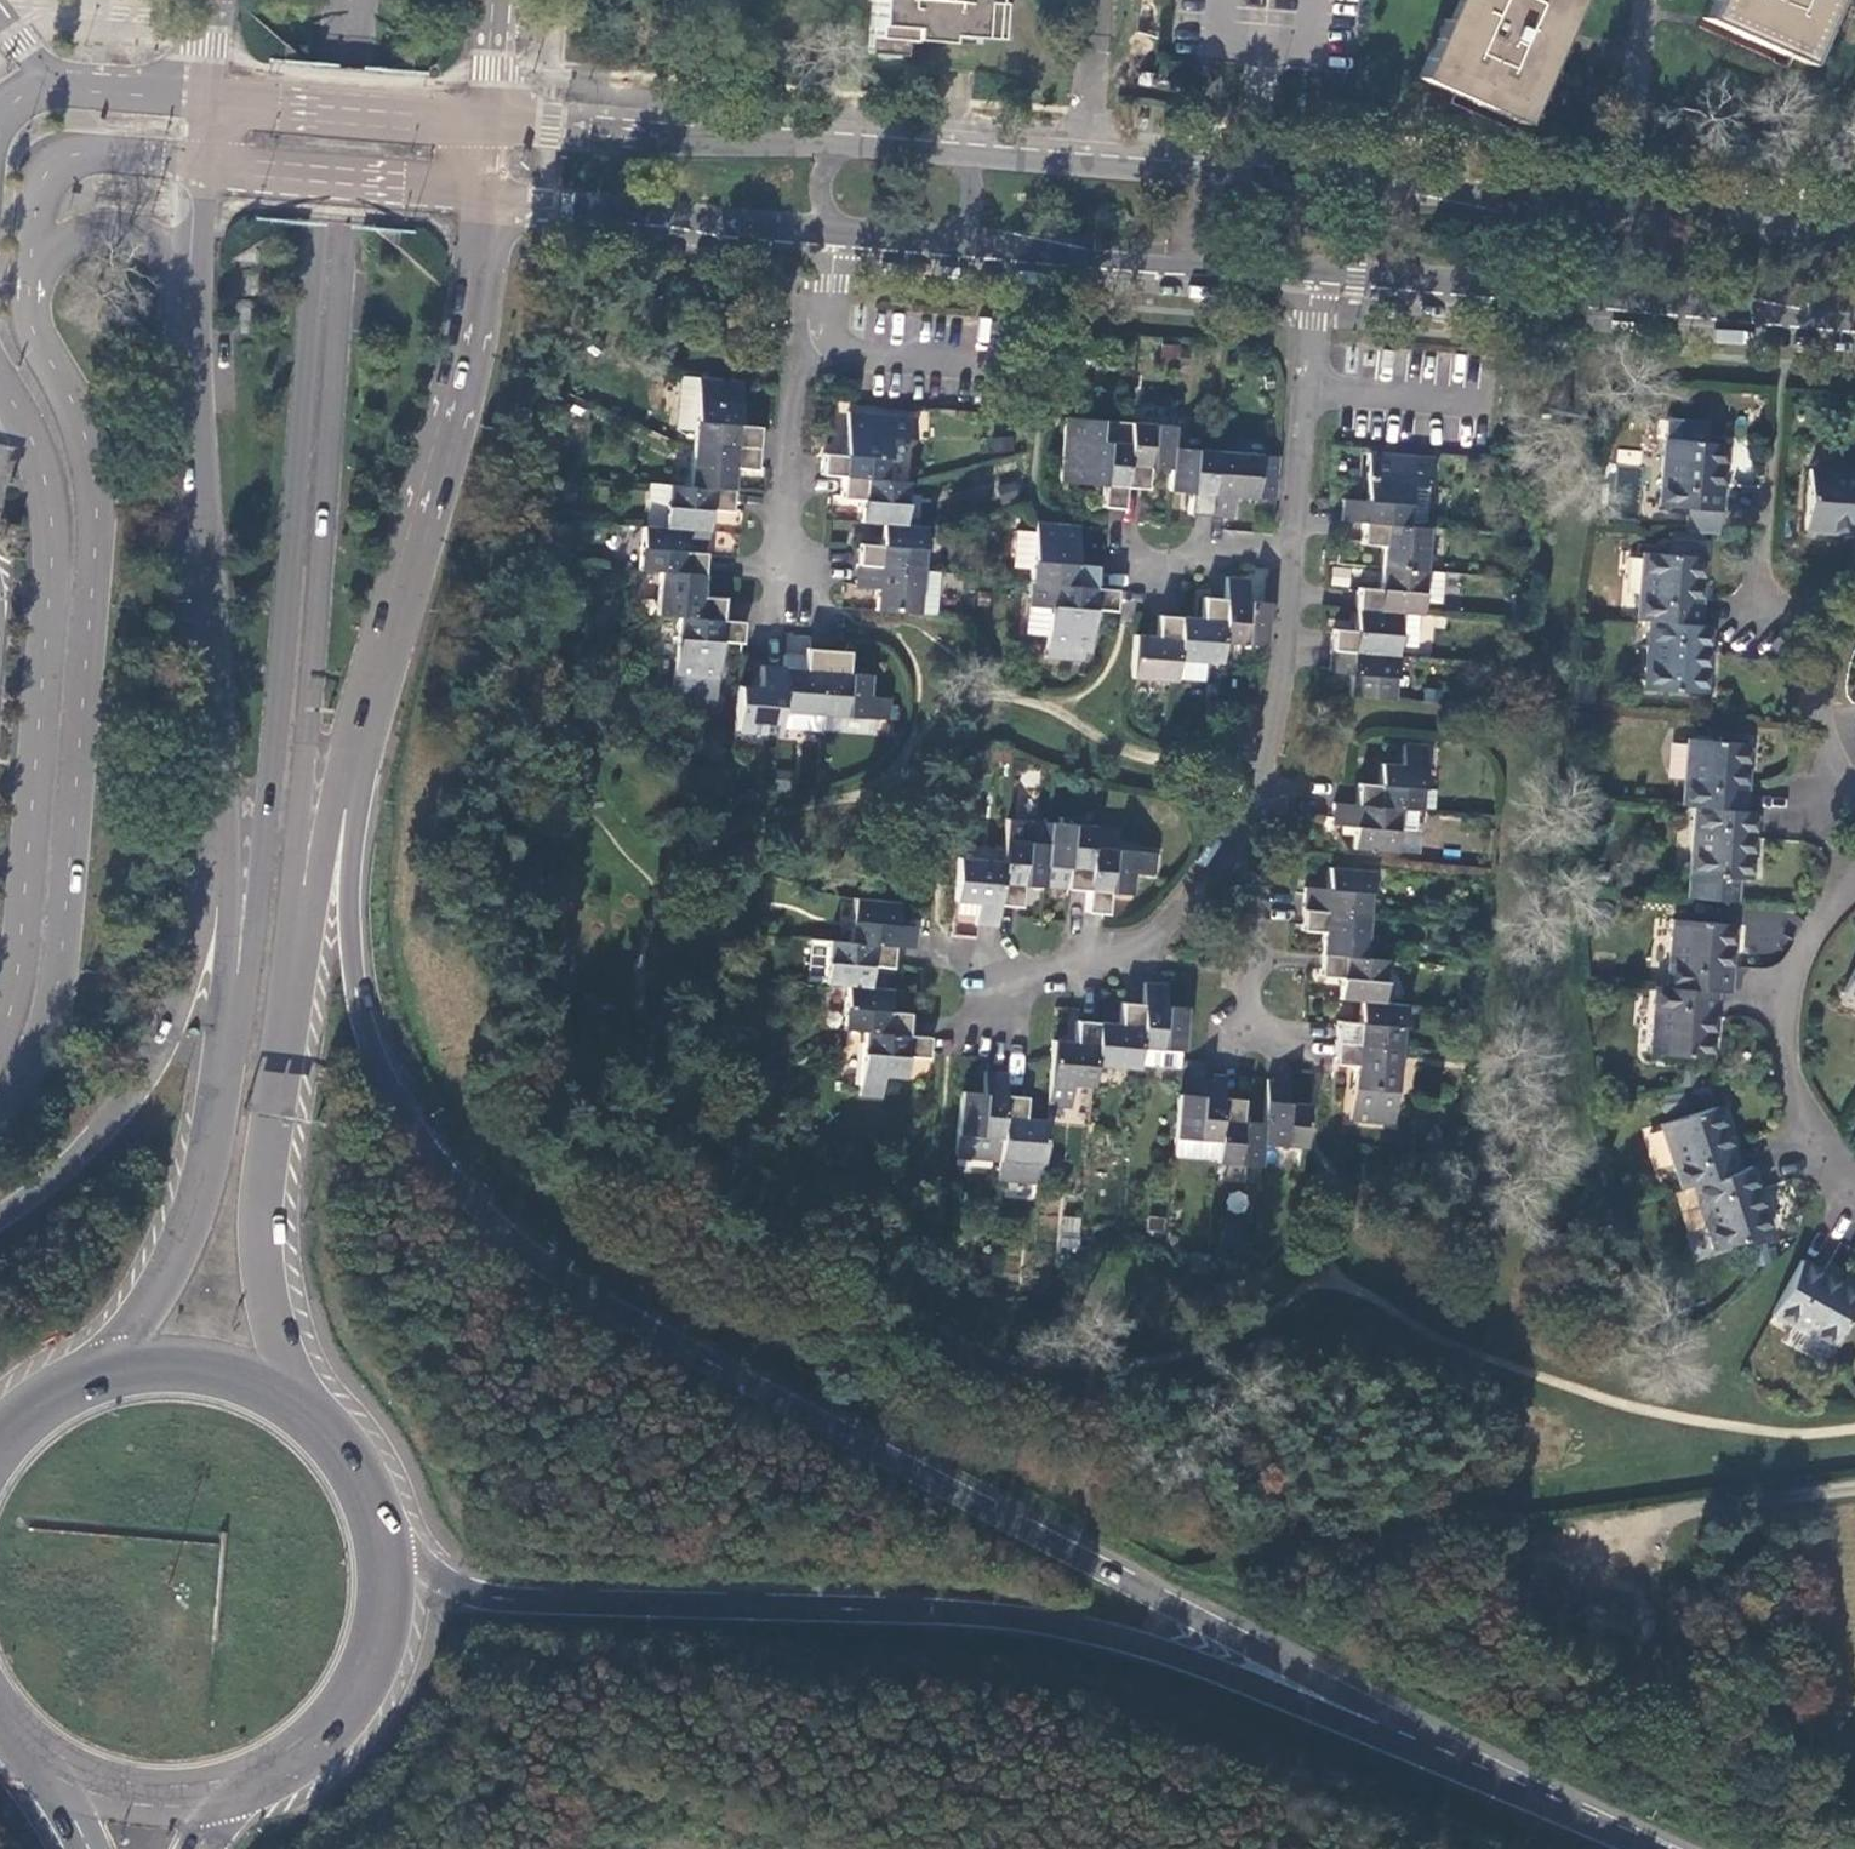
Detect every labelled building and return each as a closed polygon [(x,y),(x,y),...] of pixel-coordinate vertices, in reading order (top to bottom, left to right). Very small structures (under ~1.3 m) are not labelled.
[(868,55),(904,58),(906,41),(943,44),(944,37),(960,39),(1002,43),(1005,7),(989,5),(989,0),(874,0),(868,55)] [(1358,0),(1174,0),(1169,55),(1265,64),(1351,70),(1358,0)] [(1449,22),(1442,19),(1417,77),(1453,93),(1521,123),(1547,65),(1538,61),(1551,31),(1555,24),(1563,27),(1575,0),(1458,0),(1449,22)] [(1703,18),(1807,65),(1832,9),(1824,6),(1827,0),(1711,0),(1703,18)] [(689,428),(695,375),(677,374),(672,427),(689,428)] [(689,440),(755,447),(756,436),(757,425),(735,423),(739,380),(695,375),(689,428),(689,440)] [(585,399),(575,395),(569,409),(579,414),(585,399)] [(914,417),(890,415),(846,411),(843,454),(820,453),(819,464),(818,473),(839,475),(884,479),(888,436),(912,438),(914,417)] [(1123,486),(1128,422),(1062,417),(1057,480),(1102,484),(1100,505),(1111,506),(1121,507),(1123,486)] [(1169,467),(1170,447),(1172,426),(1128,422),(1123,486),(1131,487),(1139,488),(1144,488),(1146,465),(1169,467)] [(990,439),(991,450),(1001,450),(1001,438),(990,439)] [(1719,510),(1720,487),(1725,444),(1663,438),(1657,506),(1719,510)] [(753,460),(755,447),(689,440),(685,484),(729,488),(732,466),(752,468),(753,460)] [(1207,514),(1212,451),(1170,447),(1169,467),(1167,489),(1186,491),(1184,513),(1197,513),(1207,514)] [(1360,521),(1403,525),(1404,517),(1408,481),(1428,483),(1430,454),(1367,449),(1362,499),(1342,498),(1340,509),(1339,520),(1360,521)] [(1213,515),(1223,515),(1231,516),(1232,494),(1274,497),(1278,457),(1212,451),(1207,514),(1213,515)] [(1808,468),(1803,529),(1845,533),(1854,534),(1854,472),(1808,468)] [(901,524),(905,481),(884,479),(839,475),(838,483),(837,490),(837,497),(860,500),(858,520),(881,522),(901,524)] [(662,526),(666,483),(650,481),(647,524),(662,526)] [(1408,481),(1404,517),(1425,518),(1428,483),(1408,481)] [(728,501),(729,488),(685,484),(666,483),(662,526),(682,527),(703,529),(706,506),(727,508),(728,501)] [(559,500),(572,501),(574,485),(561,484),(559,500)] [(996,489),(1000,504),(1012,501),(1008,486),(996,489)] [(1093,578),(1094,566),(1074,564),(1077,526),(1032,521),(1032,531),(1028,567),(1027,581),(1092,587),(1093,578)] [(1376,565),(1423,569),(1426,527),(1403,525),(1360,521),(1359,530),(1358,541),(1378,543),(1376,565)] [(923,525),(901,524),(881,522),(878,544),(857,542),(856,547),(855,555),(855,563),(919,569),(923,525)] [(647,524),(639,524),(634,568),(657,570),(701,573),(702,563),(703,550),(680,548),(682,527),(662,526),(647,524)] [(1032,531),(1015,530),(1012,566),(1028,567),(1032,531)] [(1642,552),(1636,620),(1649,621),(1696,625),(1699,601),(1703,558),(1642,552)] [(919,569),(855,563),(854,577),(854,580),(853,586),(875,588),(873,608),(916,612),(919,569)] [(1441,571),(1423,569),(1376,565),(1374,586),(1355,585),(1354,596),(1353,609),(1396,612),(1417,614),(1418,614),(1419,600),(1438,602),(1441,571)] [(938,570),(919,569),(916,612),(935,613),(938,570)] [(701,573),(657,570),(653,613),(673,614),(718,618),(719,609),(720,596),(698,594),(701,573)] [(1220,642),(1260,645),(1265,599),(1245,598),(1248,578),(1235,577),(1225,576),(1223,597),(1220,642)] [(1115,589),(1092,587),(1027,581),(1026,604),(1048,606),(1043,656),(1081,659),(1082,650),(1086,650),(1090,608),(1113,609),(1114,600),(1115,589)] [(1202,663),(1218,663),(1220,642),(1223,597),(1213,596),(1207,595),(1202,594),(1199,616),(1179,614),(1175,660),(1202,663)] [(1048,606),(1026,604),(1023,632),(1045,635),(1048,606)] [(1329,649),(1392,655),(1393,644),(1396,612),(1353,609),(1351,628),(1331,627),(1330,637),(1329,649)] [(1417,614),(1396,612),(1393,644),(1414,646),(1417,614)] [(1129,677),(1173,679),(1175,660),(1179,614),(1165,613),(1156,613),(1154,635),(1133,634),(1129,677)] [(718,618),(673,614),(667,694),(710,697),(715,639),(738,641),(739,620),(728,619),(718,618)] [(1696,625),(1649,621),(1643,688),(1704,694),(1708,650),(1710,627),(1696,625)] [(819,715),(825,648),(813,647),(802,646),(801,654),(800,668),(779,667),(775,711),(819,715)] [(835,649),(825,648),(819,715),(872,719),(886,720),(888,697),(864,695),(866,675),(844,673),(845,650),(835,649)] [(1344,694),(1388,698),(1392,655),(1329,649),(1328,658),(1327,668),(1347,670),(1344,694)] [(780,652),(779,667),(800,668),(801,654),(780,652)] [(564,661),(572,677),(584,672),(576,655),(564,661)] [(1202,663),(1175,660),(1173,679),(1201,682),(1202,663)] [(734,684),(730,727),(773,731),(773,729),(775,711),(779,667),(768,666),(758,665),(756,686),(734,684)] [(1570,700),(1585,701),(1587,682),(1572,681),(1570,700)] [(1568,729),(1582,730),(1584,712),(1570,710),(1568,729)] [(819,715),(775,711),(773,729),(818,732),(818,730),(819,715)] [(872,719),(819,715),(818,730),(871,734),(872,719)] [(1687,739),(1680,807),(1693,809),(1742,813),(1745,784),(1749,745),(1687,739)] [(1398,806),(1419,807),(1420,791),(1423,743),(1400,741),(1398,763),(1378,761),(1375,783),(1356,781),(1355,792),(1354,803),(1398,806)] [(1433,791),(1420,791),(1420,806),(1432,806),(1433,791)] [(1394,848),(1398,806),(1354,803),(1332,801),(1331,810),(1330,821),(1350,823),(1347,845),(1394,848)] [(1693,809),(1684,896),(1735,901),(1736,879),(1747,880),(1751,843),(1755,814),(1742,813),(1693,809)] [(999,862),(996,905),(1004,906),(1012,906),(1017,907),(1019,884),(1040,886),(1046,821),(1003,817),(999,862)] [(1046,821),(1040,886),(1067,888),(1077,888),(1084,889),(1088,847),(1089,826),(1046,821)] [(1088,847),(1084,889),(1082,910),(1091,911),(1100,912),(1103,912),(1106,892),(1126,894),(1129,874),(1150,876),(1153,853),(1088,847)] [(972,924),(976,925),(986,926),(993,927),(996,905),(999,862),(959,859),(954,901),(974,903),(972,924)] [(1300,909),(1364,913),(1368,872),(1324,869),(1323,887),(1302,886),(1302,893),(1301,901),(1300,909)] [(845,943),(889,947),(911,948),(912,939),(913,930),(913,926),(891,924),(893,902),(850,898),(845,943)] [(1361,956),(1364,913),(1300,909),(1300,918),(1299,926),(1298,931),(1320,932),(1319,953),(1361,956)] [(1672,919),(1665,986),(1716,989),(1728,990),(1730,961),(1733,924),(1672,919)] [(819,984),(842,986),(863,988),(865,967),(887,969),(888,958),(889,947),(845,943),(823,941),(819,984)] [(1381,1001),(1384,958),(1361,956),(1319,953),(1318,961),(1317,970),(1317,975),(1336,976),(1335,998),(1358,1000),(1381,1001)] [(1841,992),(1854,1000),(1854,965),(1841,992)] [(1163,984),(1157,984),(1150,983),(1141,982),(1141,1004),(1136,1045),(1180,1049),(1183,1006),(1161,1005),(1163,984)] [(1665,986),(1655,985),(1649,1052),(1710,1055),(1713,1015),(1716,989),(1665,986)] [(842,986),(838,1029),(860,1031),(903,1036),(904,1027),(905,1018),(905,1013),(884,1011),(886,990),(863,988),(842,986)] [(1333,1041),(1398,1046),(1402,1002),(1381,1001),(1358,1000),(1356,1020),(1334,1019),(1334,1024),(1334,1034),(1333,1041)] [(1136,1045),(1141,1004),(1131,1003),(1119,1002),(1116,1023),(1093,1021),(1090,1063),(1134,1067),(1135,1062),(1136,1045)] [(1090,1063),(1093,1021),(1083,1020),(1075,1020),(1072,1019),(1069,1038),(1048,1036),(1043,1103),(1067,1105),(1069,1086),(1088,1087),(1090,1063)] [(924,1058),(924,1053),(925,1043),(926,1037),(903,1036),(860,1031),(854,1096),(876,1098),(878,1077),(900,1079),(903,1057),(924,1058)] [(1332,1054),(1331,1064),(1354,1065),(1351,1117),(1394,1121),(1398,1046),(1333,1041),(1332,1054)] [(1136,1045),(1135,1062),(1179,1065),(1180,1049),(1136,1045)] [(996,1155),(1001,1093),(1002,1070),(991,1069),(980,1069),(978,1091),(956,1089),(952,1152),(996,1155)] [(1216,1139),(1219,1094),(1221,1075),(1209,1074),(1199,1073),(1198,1090),(1197,1092),(1177,1091),(1174,1136),(1216,1139)] [(1304,1148),(1308,1104),(1286,1102),(1288,1082),(1275,1080),(1267,1080),(1263,1119),(1261,1144),(1304,1148)] [(1660,1094),(1661,1109),(1680,1107),(1678,1092),(1660,1094)] [(1021,1094),(1018,1093),(1009,1093),(1001,1093),(996,1155),(994,1181),(1038,1184),(1043,1117),(1019,1115),(1021,1094)] [(1258,1164),(1261,1144),(1263,1119),(1239,1117),(1241,1096),(1234,1095),(1227,1094),(1219,1094),(1216,1139),(1214,1159),(1258,1164)] [(1663,1123),(1682,1187),(1693,1184),(1740,1170),(1732,1140),(1722,1104),(1663,1123)] [(1419,1130),(1425,1146),(1440,1140),(1434,1124),(1419,1130)] [(1214,1159),(1216,1139),(1174,1136),(1173,1158),(1214,1161),(1214,1159)] [(1740,1170),(1693,1184),(1712,1247),(1769,1230),(1758,1191),(1752,1166),(1740,1170)] [(1060,1247),(1077,1247),(1078,1217),(1061,1216),(1060,1247)] [(1748,1246),(1755,1264),(1767,1260),(1761,1242),(1748,1246)] [(1771,1313),(1792,1325),(1782,1342),(1822,1362),(1842,1320),(1854,1296),(1854,1288),(1825,1272),(1801,1259),(1771,1313)]
